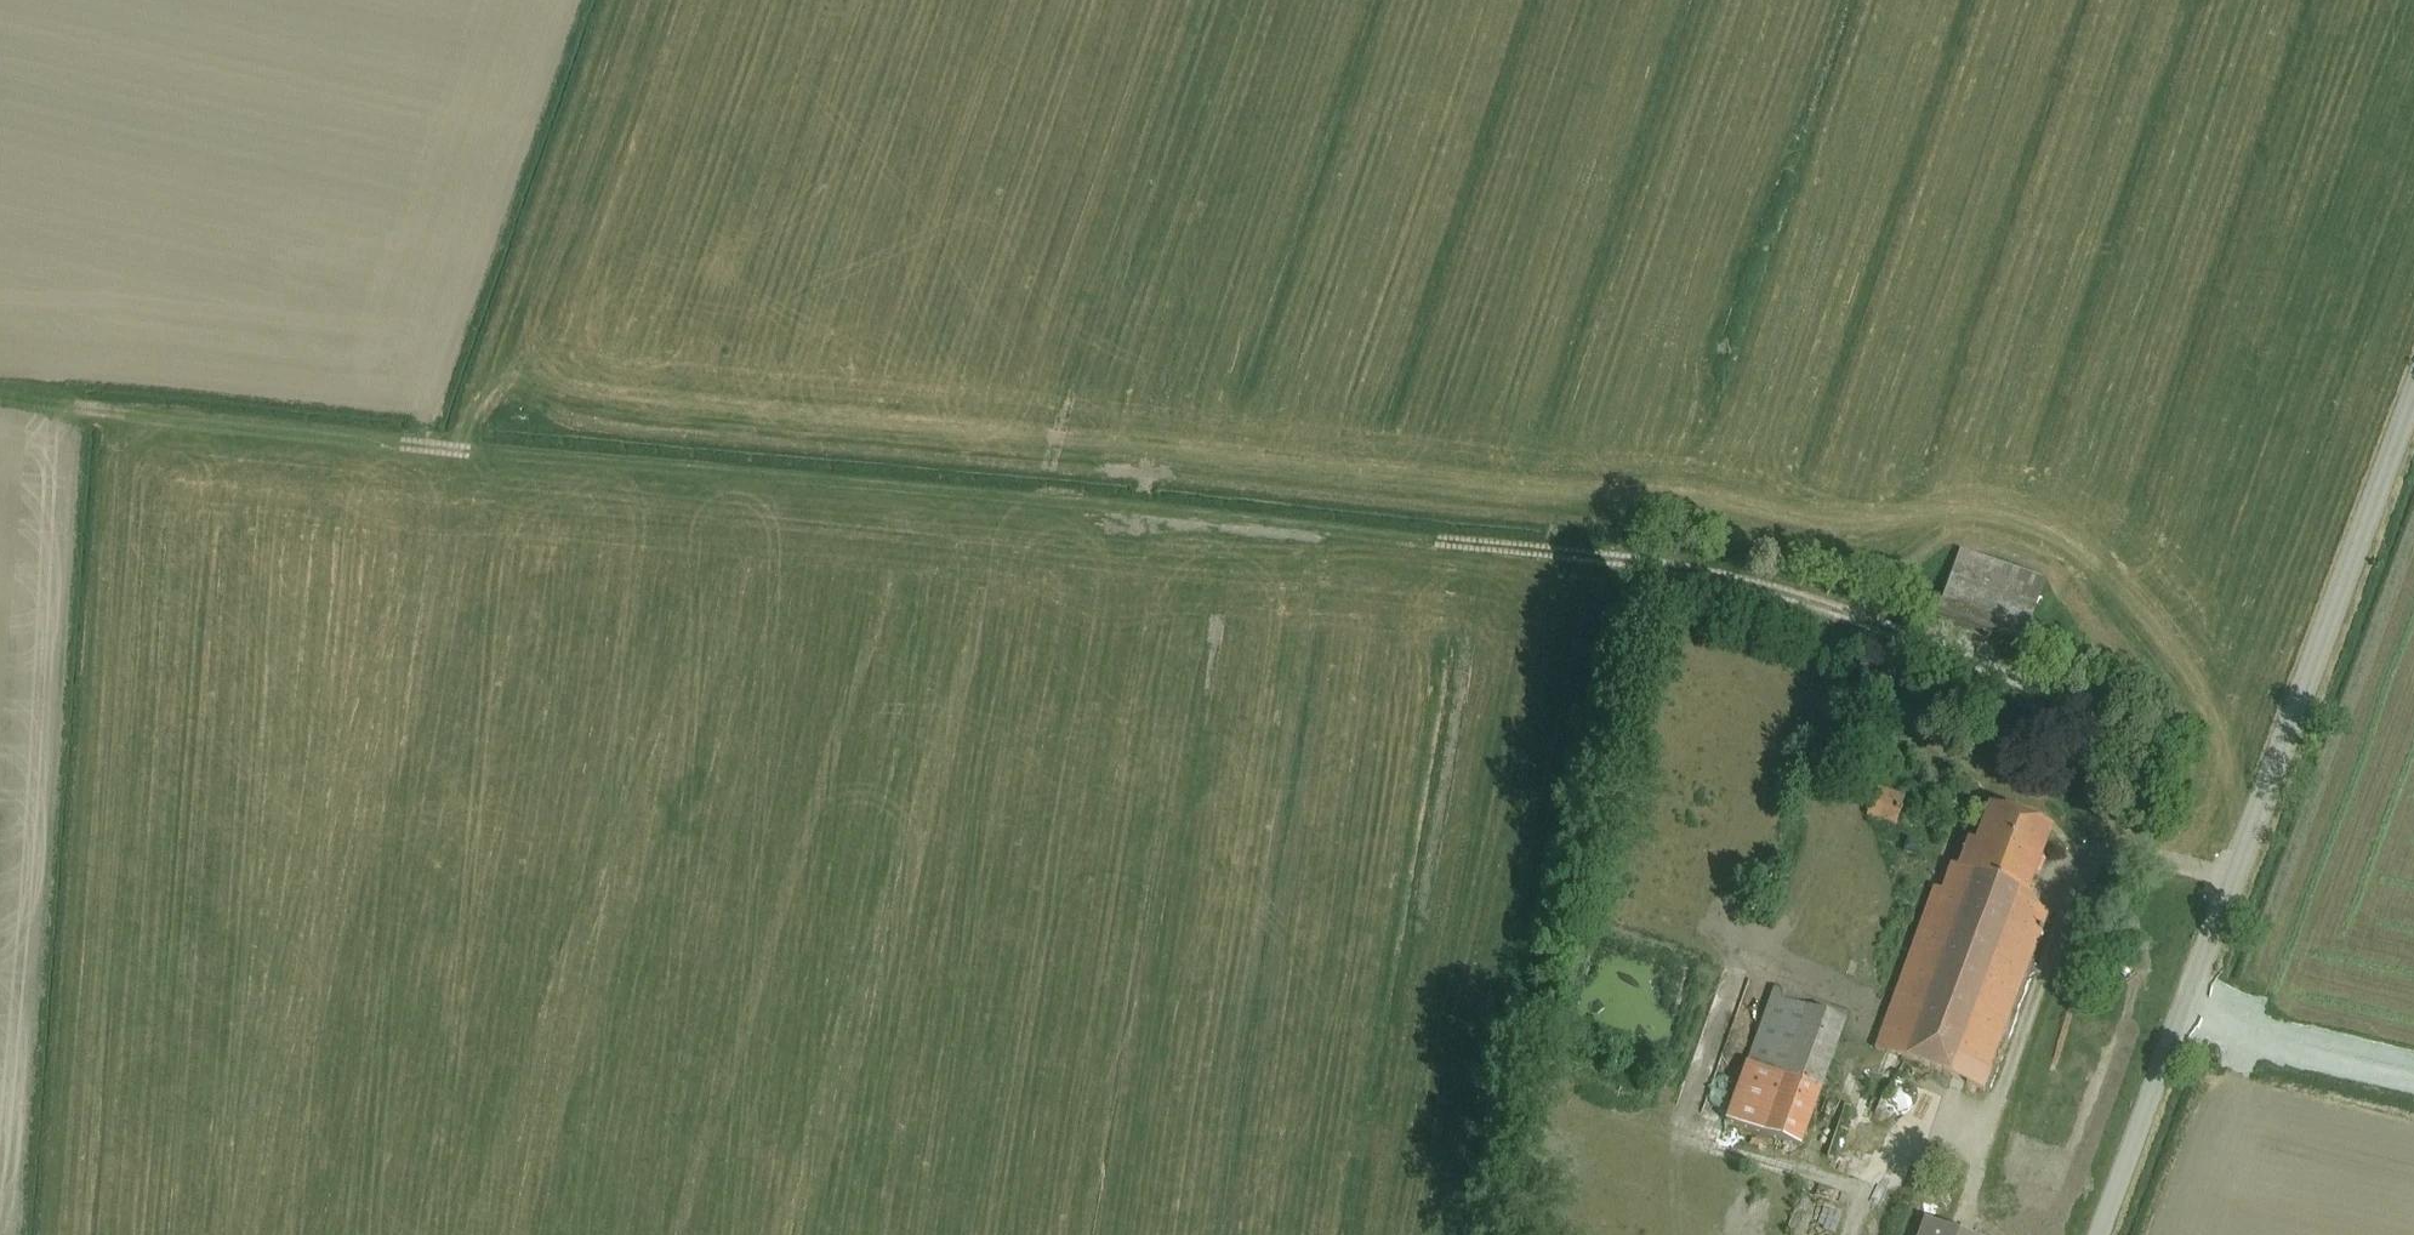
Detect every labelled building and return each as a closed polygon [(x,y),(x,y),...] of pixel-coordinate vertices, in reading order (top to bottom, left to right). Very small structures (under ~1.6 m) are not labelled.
[(1952,544),(1932,606),(2019,634),(2039,572),(1952,544)] [(1871,814),(1901,824),(1911,794),(1881,784),(1871,814)] [(1944,842),(1926,891),(1882,1010),(1866,1052),(1976,1093),(2045,907),(2016,896),(2038,836),(1985,816),(1972,853),(1944,842)] [(1733,1118),(1795,1141),(1842,1014),(1780,991),(1733,1118)] [(1910,1223),(1907,1234),(1947,1234),(1910,1223)]
